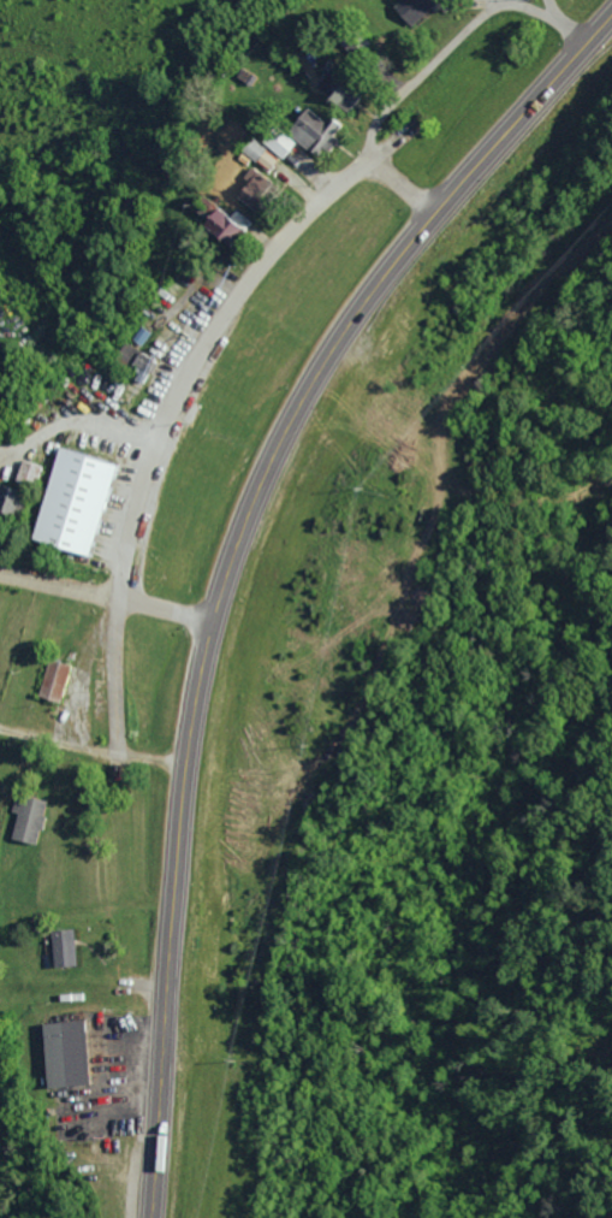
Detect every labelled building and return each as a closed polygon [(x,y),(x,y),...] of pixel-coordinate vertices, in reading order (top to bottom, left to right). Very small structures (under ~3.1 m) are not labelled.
[(432,2),(430,0),(396,0),(390,7),(410,26),(432,2)] [(324,67),(310,85),(343,112),(357,93),(324,67)] [(279,158),(294,141),(315,159),(334,137),(331,134),(338,125),(324,114),(320,120),(298,102),(263,145),(279,158)] [(240,150),(267,170),(276,158),(249,138),(240,150)] [(231,194),(253,211),(273,185),(251,168),(231,194)] [(232,209),(226,217),(211,205),(197,223),(226,247),(247,220),(232,209)] [(132,379),(143,383),(154,355),(121,343),(114,360),(137,369),(132,379)] [(195,405),(182,399),(176,414),(188,420),(195,405)] [(84,556),(111,463),(54,447),(27,539),(84,556)] [(37,697),(59,701),(66,663),(44,659),(37,697)] [(37,843),(42,800),(14,796),(8,839),(37,843)] [(50,965),(73,965),(72,929),(49,930),(50,965)] [(41,1087),(86,1084),(82,1019),(37,1022),(41,1087)]
